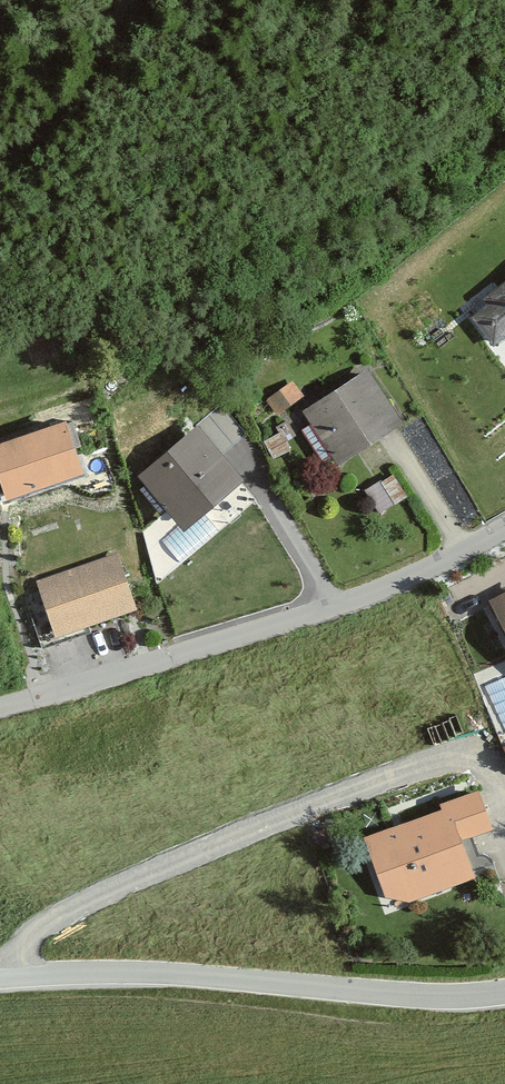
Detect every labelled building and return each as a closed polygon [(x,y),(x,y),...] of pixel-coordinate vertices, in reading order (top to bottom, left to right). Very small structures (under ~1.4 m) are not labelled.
[(487,307),(489,309),(474,322),(499,352),(504,347),(504,292),(487,307)] [(407,424),(369,374),(309,418),(346,469),(407,424)] [(303,401),(293,388),(272,404),(283,417),(303,401)] [(75,427),(0,453),(0,458),(16,502),(92,476),(75,427)] [(252,486),(200,432),(146,484),(199,538),(252,486)] [(364,488),(373,509),(406,494),(397,473),(364,488)] [(139,615),(121,559),(43,584),(61,640),(139,615)] [(493,602),(504,626),(504,596),(493,602)] [(493,833),(480,795),(442,807),(445,816),(369,841),(392,910),(480,881),(467,841),(493,833)]
